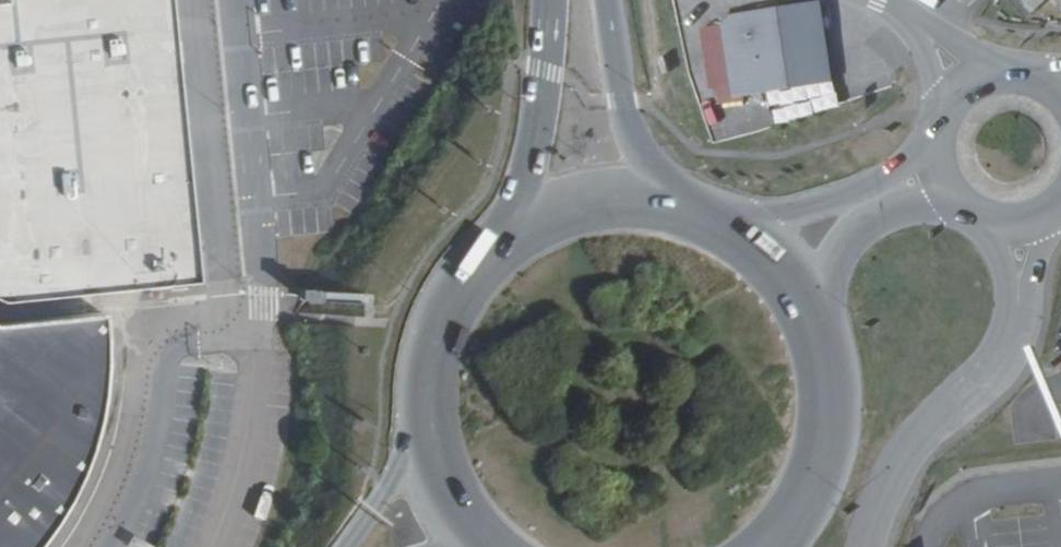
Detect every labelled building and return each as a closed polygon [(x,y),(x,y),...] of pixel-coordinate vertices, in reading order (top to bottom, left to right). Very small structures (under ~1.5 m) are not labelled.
[(5,302),(10,305),(211,287),(182,0),(0,0),(0,546),(40,546),(67,513),(86,466),(101,406),(104,360),(103,315),(7,323),(5,302)] [(721,18),(733,95),(829,81),(817,4),(721,18)]
